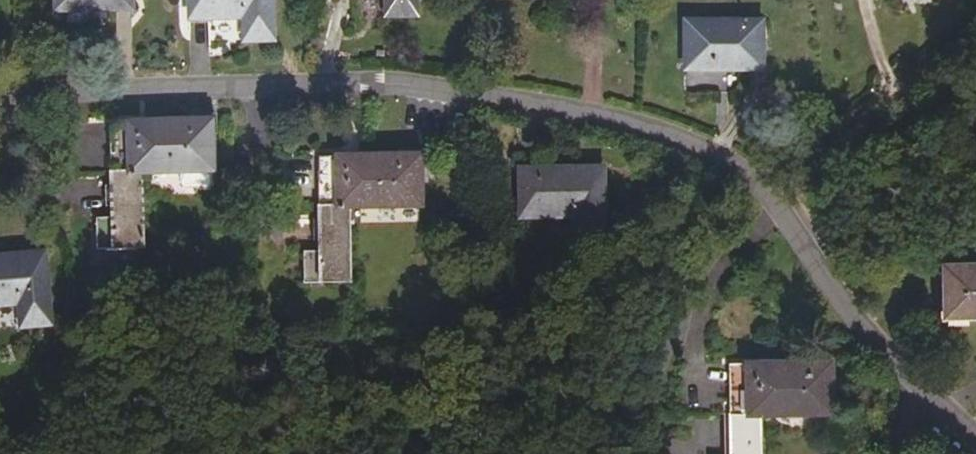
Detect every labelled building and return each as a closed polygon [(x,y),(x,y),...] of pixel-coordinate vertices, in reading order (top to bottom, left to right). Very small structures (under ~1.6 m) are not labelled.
[(56,10),(132,8),(132,0),(56,0),(56,10)] [(189,18),(243,17),(243,41),(272,41),(271,0),(189,0),(189,18)] [(386,16),(415,16),(415,0),(386,0),(386,16)] [(686,21),(686,69),(762,68),(762,28),(747,28),(747,21),(686,21)] [(145,244),(142,172),(181,170),(211,169),(212,169),(211,143),(205,143),(204,119),(109,123),(112,220),(94,220),(95,246),(145,244)] [(352,279),(350,206),(420,205),(420,178),(414,178),(413,154),(318,156),(320,253),(301,254),(302,280),(352,279)] [(211,169),(181,170),(181,183),(184,187),(208,186),(211,182),(211,169)] [(603,169),(536,169),(536,177),(520,177),(520,216),(574,216),(574,240),(603,240),(603,169)] [(520,169),(520,177),(536,177),(536,169),(520,169)] [(0,257),(0,305),(19,303),(21,327),(50,325),(44,254),(0,257)] [(945,318),(975,317),(975,267),(944,268),(945,318)] [(761,415),(831,414),(831,387),(825,387),(824,363),(729,365),(731,453),(762,453),(761,415)]
